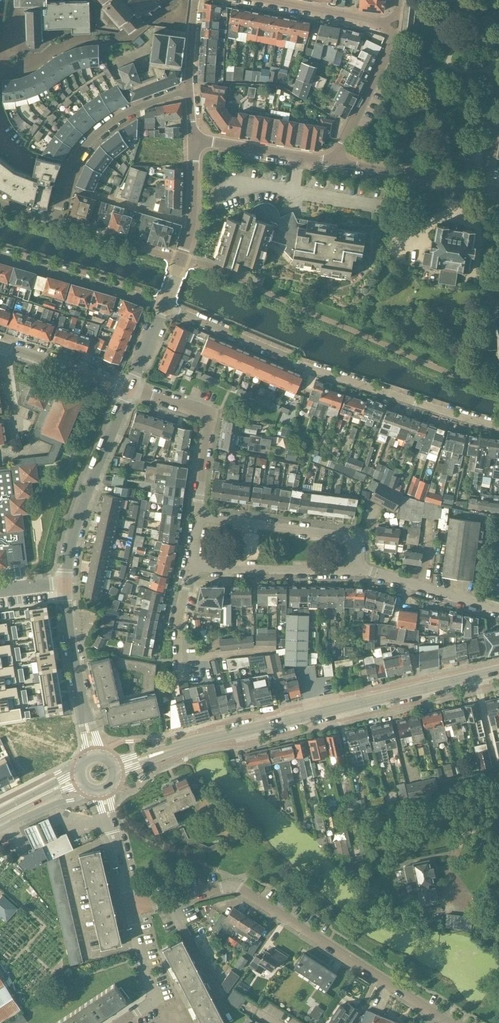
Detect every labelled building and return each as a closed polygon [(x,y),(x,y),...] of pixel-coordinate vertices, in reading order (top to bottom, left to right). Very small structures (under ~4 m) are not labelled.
[(47,0),(14,0),(14,6),(24,5),(24,10),(25,10),(26,44),(28,44),(30,46),(39,45),(41,43),(43,43),(42,28),(71,28),(71,34),(90,33),(90,31),(89,1),(47,2),(47,0)] [(103,3),(104,5),(102,7),(102,16),(107,22),(115,23),(121,30),(124,27),(130,33),(144,20),(143,19),(150,12),(152,14),(153,13),(151,11),(153,9),(154,11),(159,7),(157,6),(159,4),(161,6),(162,5),(160,3),(162,2),(163,3),(167,0),(101,0),(103,3)] [(361,2),(360,8),(383,11),(384,0),(361,0),(361,2)] [(204,2),(203,10),(227,13),(227,7),(204,2)] [(228,27),(227,36),(236,37),(238,31),(242,10),(232,8),(228,27)] [(203,10),(202,19),(219,20),(220,20),(220,16),(228,16),(228,13),(227,13),(203,10)] [(242,10),(238,31),(248,33),(252,11),(242,10)] [(252,11),(248,33),(257,34),(261,13),(252,11)] [(261,13),(257,34),(267,36),(271,15),(261,13)] [(267,36),(266,42),(275,44),(276,38),(277,38),(281,17),(271,15),(267,36)] [(281,17),(277,38),(286,40),(287,40),(290,19),(281,17)] [(202,19),(202,27),(219,28),(219,24),(225,24),(225,20),(220,20),(219,20),(202,19)] [(290,19),(287,40),(296,42),(300,20),(290,19)] [(300,20),(296,42),(305,44),(307,38),(310,22),(309,22),(300,20)] [(180,69),(185,36),(186,31),(167,29),(167,26),(155,24),(154,31),(154,33),(152,44),(151,48),(152,48),(150,59),(149,61),(150,61),(149,70),(138,74),(133,62),(118,67),(122,77),(116,79),(123,88),(126,87),(131,101),(179,83),(181,80),(182,72),(180,69)] [(335,58),(337,51),(338,47),(338,45),(335,45),(340,28),(321,24),(314,49),(313,50),(312,55),(320,58),(334,63),(335,58)] [(202,27),(201,37),(218,38),(219,32),(225,33),(225,29),(219,28),(202,27)] [(340,28),(335,45),(338,45),(338,47),(344,48),(345,45),(348,30),(340,28)] [(348,30),(345,45),(357,48),(362,33),(361,33),(348,30)] [(201,37),(200,46),(220,47),(220,41),(225,41),(226,38),(218,38),(201,37)] [(355,54),(353,57),(357,59),(358,56),(373,63),(376,56),(381,46),(370,41),(367,39),(366,41),(362,49),(359,55),(355,53),(355,54)] [(99,44),(87,45),(90,66),(99,65),(99,44)] [(90,66),(87,45),(75,47),(81,68),(90,66)] [(200,46),(200,54),(217,55),(216,55),(225,56),(225,55),(225,47),(220,47),(200,46)] [(73,71),(81,68),(75,47),(64,52),(73,71)] [(302,61),(292,92),(305,99),(310,85),(315,73),(317,66),(318,63),(320,58),(312,55),(313,50),(310,49),(306,49),(304,57),(303,57),(302,61)] [(73,71),(64,52),(54,57),(65,75),(73,71)] [(200,54),(199,62),(200,62),(216,64),(224,64),(224,61),(216,61),(216,55),(217,55),(200,54)] [(351,56),(348,62),(350,63),(354,64),(369,72),(369,70),(371,66),(373,63),(358,56),(357,59),(353,57),(351,56)] [(65,75),(54,57),(44,64),(58,80),(65,75)] [(199,62),(199,71),(223,73),(224,69),(216,69),(216,64),(200,62),(199,62)] [(369,72),(354,64),(350,63),(348,62),(344,69),(351,71),(365,79),(369,72)] [(58,80),(44,64),(37,70),(48,87),(58,80)] [(235,66),(234,71),(234,80),(242,81),(243,66),(235,66)] [(262,71),(260,80),(262,80),(268,81),(268,80),(270,70),(267,69),(262,68),(261,71),(262,71)] [(342,68),(340,73),(348,76),(347,79),(343,86),(357,94),(358,94),(359,91),(360,89),(362,86),(363,83),(363,82),(364,80),(365,79),(351,71),(344,69),(342,68)] [(251,81),(251,80),(253,70),(246,69),(244,80),(251,81)] [(48,87),(37,70),(29,74),(38,93),(48,87)] [(262,71),(261,71),(253,70),(251,80),(260,81),(260,80),(262,71)] [(278,80),(279,72),(270,70),(268,80),(277,82),(278,80)] [(199,71),(198,80),(202,81),(205,81),(214,82),(215,76),(223,77),(223,73),(199,71)] [(226,71),(226,80),(234,80),(234,71),(226,71)] [(279,72),(278,80),(284,82),(286,76),(287,73),(282,72),(280,71),(279,72)] [(38,93),(29,74),(21,77),(27,97),(38,93)] [(327,79),(321,76),(316,89),(321,92),(327,79)] [(27,97),(21,77),(12,79),(15,100),(27,97)] [(15,100),(12,79),(3,80),(3,101),(15,100)] [(333,82),(331,87),(338,91),(334,98),(351,107),(354,101),(355,100),(356,97),(357,95),(357,94),(343,86),(341,85),(333,82)] [(201,86),(201,88),(201,89),(201,90),(201,91),(201,93),(201,95),(205,96),(206,96),(204,109),(205,110),(209,111),(222,128),(221,133),(222,134),(225,134),(226,135),(233,136),(236,136),(237,136),(242,137),(243,137),(244,138),(244,135),(251,136),(251,139),(252,139),(253,139),(258,140),(259,140),(269,142),(269,139),(276,140),(276,143),(279,143),(280,143),(281,144),(282,144),(284,144),(286,144),(288,145),(290,145),(292,146),(294,146),(294,143),(301,144),(301,147),(305,148),(314,149),(318,150),(319,150),(319,148),(321,149),(323,141),(324,141),(325,136),(332,137),(334,121),(322,118),(321,124),(308,122),(308,120),(296,118),(296,120),(282,118),(283,116),(271,114),(270,116),(258,114),(258,111),(246,110),(246,112),(239,111),(238,111),(238,112),(237,115),(233,115),(225,105),(227,94),(229,95),(231,87),(228,86),(228,85),(213,83),(212,85),(205,84),(204,86),(201,86)] [(118,84),(109,89),(120,106),(129,101),(118,84)] [(247,96),(254,97),(256,88),(249,86),(247,96)] [(100,93),(110,111),(120,106),(109,89),(100,93)] [(92,99),(103,116),(110,111),(100,93),(92,99)] [(348,112),(351,107),(334,98),(329,95),(326,101),(334,106),(331,110),(337,114),(344,117),(345,118),(347,115),(348,112)] [(83,105),(96,121),(103,116),(92,99),(83,105)] [(181,102),(164,105),(165,121),(169,121),(172,121),(172,119),(181,118),(182,118),(181,102)] [(76,112),(89,126),(96,121),(83,105),(76,112)] [(154,124),(154,126),(159,126),(159,128),(165,128),(165,121),(164,105),(157,107),(155,121),(155,124),(154,124)] [(144,127),(154,128),(154,124),(155,124),(155,121),(157,107),(145,109),(144,123),(144,127)] [(68,118),(83,132),(89,126),(76,112),(68,118)] [(68,118),(62,126),(77,139),(83,132),(68,118)] [(119,130),(127,144),(127,143),(136,138),(137,138),(138,118),(137,118),(137,119),(119,130)] [(169,121),(165,121),(165,128),(181,126),(181,118),(172,119),(172,121),(169,121)] [(62,126),(55,134),(71,146),(77,139),(62,126)] [(154,137),(182,137),(181,126),(165,128),(165,133),(159,133),(159,129),(154,129),(154,136),(154,137)] [(118,130),(109,138),(120,152),(128,146),(129,146),(127,143),(127,144),(119,130),(118,130)] [(55,134),(48,144),(67,152),(71,146),(55,134)] [(100,144),(100,145),(113,158),(113,157),(120,152),(109,138),(100,145),(100,144)] [(48,144),(42,154),(62,159),(67,152),(48,144)] [(100,145),(93,154),(107,165),(113,158),(100,145)] [(86,163),(102,173),(102,172),(107,165),(93,154),(86,163)] [(9,192),(7,195),(27,202),(28,199),(39,203),(38,206),(47,208),(54,178),(55,179),(61,162),(36,157),(33,174),(38,175),(37,179),(14,170),(0,159),(0,187),(9,192)] [(86,164),(81,174),(98,181),(101,173),(102,173),(86,163),(85,164),(86,164)] [(131,165),(121,197),(137,202),(143,183),(149,165),(131,165)] [(163,173),(163,178),(165,178),(183,178),(183,177),(183,173),(183,168),(165,168),(165,173),(163,173)] [(76,184),(76,185),(80,186),(85,188),(94,191),(94,190),(98,181),(81,174),(77,185),(76,184)] [(157,183),(157,187),(182,188),(182,187),(183,181),(183,178),(165,178),(165,183),(157,183)] [(156,192),(156,197),(161,199),(158,211),(182,216),(182,215),(182,212),(182,207),(182,202),(182,194),(182,190),(182,188),(157,187),(156,187),(156,192)] [(95,199),(77,193),(70,215),(89,221),(95,199)] [(93,224),(97,225),(102,201),(99,200),(98,204),(99,206),(97,208),(95,216),(96,218),(95,219),(93,224)] [(100,213),(107,215),(108,209),(113,211),(108,228),(117,231),(124,208),(115,205),(110,204),(102,201),(100,213)] [(298,222),(293,211),(280,216),(280,215),(280,213),(279,212),(279,211),(278,209),(277,208),(276,207),(275,206),(274,205),(272,204),(271,203),(269,203),(268,202),(266,202),(265,202),(263,202),(262,202),(261,202),(259,203),(257,204),(256,205),(255,205),(254,206),(253,207),(252,209),(251,210),(251,211),(250,212),(245,211),(241,222),(228,218),(215,260),(245,269),(247,262),(261,266),(270,239),(287,244),(287,245),(286,248),(285,249),(294,259),(293,263),(321,268),(320,272),(350,276),(351,268),(360,269),(365,232),(337,228),(338,224),(308,219),(307,222),(298,222)] [(386,227),(391,209),(383,207),(379,225),(386,227)] [(117,231),(127,234),(130,224),(134,225),(136,218),(142,220),(145,214),(124,208),(117,231)] [(140,228),(139,230),(144,232),(145,232),(145,229),(146,225),(152,227),(148,239),(147,240),(147,241),(157,243),(164,220),(155,217),(145,214),(142,220),(140,228)] [(164,220),(157,243),(175,249),(182,225),(179,224),(164,220)] [(425,252),(422,263),(429,264),(429,265),(441,267),(438,282),(455,284),(457,270),(468,272),(471,256),(473,257),(475,247),(472,247),(475,231),(463,229),(463,231),(448,228),(448,227),(437,225),(435,240),(431,239),(429,249),(432,250),(432,253),(425,252)] [(13,266),(2,263),(0,268),(0,279),(3,280),(0,291),(6,292),(8,282),(13,266)] [(12,294),(15,283),(21,285),(25,270),(15,267),(10,283),(7,293),(12,294)] [(31,289),(36,273),(25,270),(21,285),(26,287),(23,298),(28,300),(31,289)] [(53,297),(58,280),(48,277),(38,274),(34,287),(44,290),(43,292),(43,294),(53,297)] [(68,283),(58,280),(53,297),(62,299),(63,298),(64,298),(68,283)] [(67,300),(66,304),(71,305),(72,301),(78,303),(82,287),(72,284),(67,300)] [(82,287),(78,303),(83,305),(82,308),(87,309),(88,306),(93,290),(82,287)] [(90,307),(89,310),(94,311),(95,308),(100,310),(105,293),(95,290),(90,307)] [(105,293),(100,310),(105,311),(104,314),(107,315),(110,313),(111,312),(115,296),(114,296),(105,293)] [(6,308),(1,307),(0,311),(0,323),(6,325),(10,310),(11,310),(15,298),(10,296),(6,308)] [(122,317),(123,315),(128,301),(123,299),(120,298),(118,305),(114,314),(121,317),(122,317)] [(14,311),(9,326),(19,329),(29,302),(24,301),(23,305),(21,311),(20,313),(14,311)] [(123,315),(136,320),(137,319),(139,319),(143,310),(141,309),(142,307),(128,301),(123,315)] [(29,302),(19,329),(30,333),(35,318),(28,316),(32,303),(29,302)] [(112,327),(115,319),(119,321),(121,317),(114,314),(118,305),(116,304),(114,311),(108,316),(110,317),(108,322),(105,321),(101,325),(100,328),(105,330),(106,328),(108,329),(109,326),(112,327)] [(40,320),(35,318),(30,333),(40,336),(49,309),(44,307),(40,320)] [(49,309),(40,336),(50,340),(55,325),(55,324),(50,322),(52,314),(53,313),(54,310),(53,310),(49,309)] [(117,325),(132,331),(136,320),(123,315),(122,317),(121,317),(119,321),(117,325)] [(59,320),(57,326),(53,340),(64,344),(68,330),(62,328),(64,322),(64,321),(59,320)] [(80,334),(75,348),(87,352),(92,334),(96,336),(100,324),(91,322),(86,336),(80,334)] [(68,330),(64,344),(75,348),(80,334),(73,332),(76,325),(75,324),(71,323),(70,324),(70,325),(68,330)] [(117,325),(113,336),(127,342),(132,331),(117,325)] [(177,325),(173,335),(186,341),(190,331),(197,334),(199,330),(189,326),(188,330),(177,325)] [(190,354),(192,350),(184,347),(186,341),(173,335),(169,346),(182,351),(190,354)] [(210,357),(218,338),(209,335),(207,338),(202,352),(201,354),(210,357)] [(109,346),(123,352),(127,342),(113,336),(109,346)] [(218,361),(226,342),(218,338),(210,357),(218,361)] [(101,349),(104,350),(106,345),(100,342),(96,340),(92,354),(98,357),(101,349)] [(227,365),(235,346),(226,342),(218,361),(227,365)] [(104,358),(118,363),(123,352),(109,346),(104,358)] [(235,368),(243,349),(235,346),(227,365),(235,368)] [(177,363),(179,357),(187,360),(189,356),(181,353),(168,347),(163,357),(177,363)] [(244,372),(252,353),(243,349),(235,368),(244,372)] [(252,375),(260,356),(252,353),(244,372),(252,375)] [(261,379),(269,360),(260,356),(252,375),(261,379)] [(172,373),(177,375),(181,365),(177,363),(163,357),(159,368),(172,373)] [(269,383),(277,364),(269,360),(261,379),(269,383)] [(278,386),(286,367),(277,364),(269,383),(278,386)] [(286,390),(294,371),(286,367),(278,386),(286,390)] [(295,394),(303,374),(294,371),(286,390),(295,394)] [(311,406),(316,408),(323,388),(325,383),(315,379),(309,397),(313,399),(311,406)] [(30,387),(23,403),(42,411),(35,428),(31,436),(39,440),(43,431),(55,436),(63,440),(65,440),(81,401),(59,392),(58,392),(32,381),(30,387)] [(334,391),(323,388),(316,408),(320,409),(318,416),(325,418),(334,391)] [(325,418),(330,420),(335,406),(340,408),(344,394),(334,391),(325,418)] [(346,393),(340,412),(345,414),(343,418),(349,421),(352,412),(357,397),(346,393)] [(352,412),(353,412),(352,416),(361,419),(362,415),(368,398),(367,397),(366,400),(357,397),(352,412)] [(362,415),(367,417),(365,424),(368,425),(377,401),(368,398),(362,415)] [(386,404),(377,401),(368,425),(371,426),(374,419),(380,421),(386,404)] [(387,409),(379,433),(387,435),(396,412),(387,409)] [(138,441),(141,432),(146,415),(137,412),(132,427),(128,438),(138,441)] [(387,435),(388,436),(388,434),(396,437),(404,415),(396,412),(387,435)] [(146,415),(142,430),(143,430),(147,431),(144,440),(143,444),(147,445),(151,433),(156,418),(146,415)] [(412,418),(404,415),(396,437),(404,440),(412,418)] [(166,421),(156,418),(152,433),(156,434),(152,449),(156,451),(158,445),(161,436),(166,421)] [(404,440),(403,445),(411,448),(413,443),(414,437),(420,421),(412,418),(404,440)] [(223,423),(222,429),(239,431),(256,434),(257,429),(257,427),(261,428),(261,425),(252,424),(225,419),(225,423),(223,423)] [(166,437),(163,447),(168,449),(168,447),(175,424),(166,421),(161,436),(166,437)] [(420,421),(414,437),(418,439),(415,446),(420,448),(421,444),(429,424),(420,421)] [(420,448),(419,451),(427,454),(428,454),(428,452),(430,447),(437,427),(434,426),(433,425),(431,424),(429,424),(421,444),(420,448)] [(353,426),(349,437),(354,439),(358,428),(353,426)] [(168,449),(166,456),(172,457),(172,453),(173,453),(173,447),(190,450),(189,450),(193,430),(177,427),(175,441),(170,440),(168,447),(168,449)] [(280,435),(292,437),(293,429),(282,427),(280,435)] [(430,447),(428,452),(437,455),(439,450),(446,430),(437,427),(430,447)] [(222,429),(221,435),(223,435),(222,438),(254,443),(261,444),(262,437),(250,435),(249,436),(239,435),(239,431),(222,429)] [(443,448),(440,456),(446,458),(442,473),(447,474),(457,432),(448,430),(443,448)] [(467,434),(457,432),(447,474),(452,475),(455,462),(461,464),(463,453),(462,452),(467,434)] [(470,435),(467,453),(471,453),(467,470),(474,471),(474,470),(474,471),(479,436),(470,435)] [(479,436),(474,471),(483,472),(484,472),(488,438),(479,436)] [(220,441),(219,448),(236,450),(237,446),(248,447),(248,450),(253,450),(254,443),(222,438),(221,442),(220,441)] [(483,476),(482,483),(490,484),(491,477),(492,477),(493,470),(497,439),(488,438),(484,472),(483,472),(482,476),(483,476)] [(137,448),(126,444),(123,454),(128,456),(134,458),(134,456),(137,448)] [(166,456),(164,460),(173,462),(174,459),(188,462),(190,450),(173,447),(173,453),(172,453),(172,457),(166,456)] [(369,465),(373,455),(375,448),(371,447),(364,464),(369,465)] [(407,460),(415,463),(419,450),(412,448),(407,460)] [(288,449),(286,460),(296,461),(298,450),(288,449)] [(317,455),(314,453),(312,453),(310,459),(318,462),(320,456),(317,455)] [(35,456),(12,459),(13,467),(8,467),(7,465),(0,466),(0,567),(6,566),(6,565),(27,562),(24,539),(24,528),(22,513),(28,512),(26,497),(33,496),(31,481),(38,480),(35,456)] [(328,459),(320,456),(318,462),(326,465),(328,459)] [(345,464),(354,467),(357,459),(348,456),(345,464)] [(145,460),(133,459),(131,458),(129,467),(143,469),(145,460)] [(337,462),(328,459),(326,465),(334,468),(337,462)] [(361,470),(364,461),(357,459),(354,467),(361,470)] [(147,465),(146,473),(156,473),(186,478),(187,467),(187,466),(173,465),(157,462),(157,466),(147,465)] [(337,462),(334,468),(343,472),(345,466),(337,462)] [(362,471),(372,475),(375,469),(365,464),(362,471)] [(345,466),(343,472),(353,476),(355,472),(355,470),(345,466)] [(393,474),(388,485),(396,488),(402,470),(395,467),(393,472),(393,474)] [(377,468),(373,476),(381,480),(384,471),(377,468)] [(218,471),(213,470),(212,470),(211,478),(213,479),(210,497),(220,498),(222,480),(219,479),(220,471),(218,471)] [(353,476),(353,477),(363,481),(366,474),(355,470),(355,472),(353,476)] [(381,480),(380,481),(388,485),(393,474),(392,473),(391,473),(384,470),(384,472),(381,480)] [(220,498),(229,500),(233,473),(229,472),(227,472),(226,480),(222,480),(220,498)] [(146,473),(145,481),(154,482),(160,483),(165,484),(184,486),(186,478),(156,473),(146,473)] [(238,501),(241,483),(238,482),(239,474),(238,474),(233,473),(229,500),(238,501)] [(252,476),(247,475),(246,475),(245,483),(241,483),(238,501),(248,502),(251,484),(252,476)] [(273,479),(273,475),(269,475),(268,475),(267,478),(266,486),(263,485),(260,504),(269,505),(273,479)] [(255,476),(254,484),(251,503),(260,504),(263,485),(259,485),(260,477),(255,476)] [(115,477),(113,485),(131,487),(132,480),(115,477)] [(281,488),(278,487),(279,480),(278,480),(273,479),(269,505),(279,506),(281,488)] [(294,482),(288,508),(298,509),(302,491),(298,490),(299,480),(294,479),(294,482)] [(424,500),(429,483),(420,480),(414,496),(424,500)] [(279,506),(288,508),(294,482),(288,481),(287,481),(286,489),(281,488),(279,506)] [(380,482),(379,483),(374,492),(371,498),(384,505),(394,510),(396,511),(396,512),(397,513),(398,513),(402,495),(403,494),(392,488),(380,482)] [(413,495),(417,484),(411,482),(407,493),(413,495)] [(157,487),(156,492),(183,496),(184,486),(165,484),(165,488),(157,487)] [(112,492),(129,496),(131,487),(113,485),(112,492)] [(312,491),(311,490),(303,489),(303,491),(302,491),(298,509),(308,510),(312,491)] [(363,490),(361,498),(369,500),(371,491),(363,490)] [(312,491),(308,510),(317,511),(321,492),(312,491)] [(432,502),(438,504),(440,505),(443,495),(428,491),(425,500),(432,502)] [(156,492),(155,497),(157,497),(157,501),(156,502),(163,503),(182,505),(183,496),(156,492)] [(321,492),(317,511),(326,513),(330,493),(322,492),(321,492)] [(330,493),(326,513),(336,514),(339,494),(330,493)] [(122,498),(106,494),(104,504),(119,508),(122,498)] [(339,494),(336,514),(345,515),(349,495),(339,494)] [(444,494),(442,502),(452,504),(454,495),(444,494)] [(349,495),(345,515),(354,516),(358,498),(358,496),(349,495)] [(438,504),(432,502),(425,501),(425,502),(407,497),(407,496),(402,495),(398,513),(397,517),(397,518),(404,519),(409,520),(408,526),(420,528),(422,517),(440,519),(441,507),(438,507),(438,504)] [(469,497),(467,506),(478,508),(480,498),(469,497)] [(480,498),(478,508),(489,510),(490,500),(480,498)] [(490,500),(489,510),(498,512),(498,501),(490,500)] [(163,503),(162,511),(181,514),(182,505),(163,503)] [(119,508),(104,504),(102,514),(117,518),(119,508)] [(162,511),(161,520),(179,523),(181,514),(162,511)] [(117,518),(102,514),(99,524),(115,528),(117,518)] [(442,576),(472,580),(480,521),(450,517),(442,576)] [(157,529),(157,530),(178,532),(179,523),(161,520),(160,526),(158,526),(157,529)] [(115,528),(99,524),(97,534),(113,538),(115,528)] [(378,525),(376,540),(385,542),(384,550),(396,551),(397,544),(399,528),(378,525)] [(420,528),(408,526),(406,542),(418,544),(420,528)] [(152,529),(151,537),(158,539),(177,542),(178,532),(157,530),(152,529)] [(113,538),(97,534),(95,544),(111,548),(113,538)] [(134,543),(134,544),(142,546),(143,545),(144,537),(144,536),(141,536),(136,534),(136,536),(134,543)] [(154,549),(160,550),(175,554),(178,544),(163,540),(163,541),(156,540),(154,549)] [(95,544),(93,554),(109,557),(111,548),(95,544)] [(134,544),(132,552),(136,553),(136,551),(139,552),(139,554),(144,555),(146,547),(142,546),(134,544)] [(148,558),(148,559),(149,559),(157,561),(158,560),(172,564),(175,554),(160,550),(159,557),(149,555),(148,558)] [(403,561),(420,564),(422,553),(405,550),(403,561)] [(107,567),(109,557),(93,554),(91,564),(107,567)] [(149,559),(147,569),(155,571),(169,575),(172,564),(158,560),(157,561),(149,559)] [(89,574),(105,577),(107,567),(91,564),(89,574)] [(151,575),(150,579),(166,584),(168,577),(152,572),(144,570),(143,574),(148,576),(149,574),(151,575)] [(87,584),(103,587),(105,577),(89,574),(87,584)] [(140,578),(138,583),(148,586),(165,591),(166,584),(150,579),(150,581),(147,580),(140,578)] [(126,581),(122,591),(129,593),(131,583),(126,581)] [(84,594),(100,598),(103,587),(87,584),(84,594)] [(224,586),(201,585),(197,603),(222,607),(220,617),(220,623),(231,623),(231,608),(231,603),(222,603),(224,586)] [(140,586),(137,596),(162,602),(164,593),(146,588),(140,586)] [(231,603),(231,608),(241,608),(241,606),(241,586),(231,586),(231,603)] [(241,586),(241,606),(251,606),(252,606),(253,603),(251,603),(251,586),(241,586)] [(258,604),(257,604),(257,613),(263,613),(263,607),(268,607),(268,586),(259,586),(258,586),(258,604)] [(270,586),(268,586),(268,607),(268,611),(269,611),(277,612),(277,604),(277,587),(270,586)] [(277,587),(277,604),(278,604),(282,604),(281,620),(286,620),(286,608),(287,604),(286,587),(279,587),(277,587)] [(290,587),(289,606),(299,606),(300,587),(290,587)] [(300,587),(299,606),(309,606),(309,587),(300,587)] [(309,587),(309,606),(318,605),(318,587),(309,587)] [(328,587),(318,587),(318,605),(328,605),(328,587)] [(337,587),(328,587),(328,605),(336,605),(337,605),(337,604),(337,603),(337,587)] [(336,605),(336,610),(343,610),(344,605),(345,587),(337,587),(337,603),(337,604),(337,605),(336,605)] [(345,587),(344,605),(349,605),(350,612),(354,613),(354,610),(354,605),(355,605),(355,588),(345,587)] [(355,605),(354,605),(354,610),(355,610),(357,610),(363,610),(363,605),(364,605),(364,589),(364,588),(355,588),(355,605)] [(369,589),(364,606),(363,610),(368,611),(368,607),(372,608),(373,609),(378,591),(369,589)] [(372,608),(370,620),(377,621),(378,614),(376,614),(377,610),(382,611),(387,593),(378,591),(373,609),(372,608)] [(380,615),(379,622),(383,623),(385,616),(384,616),(385,612),(391,614),(392,614),(396,596),(387,593),(382,611),(381,616),(380,615)] [(130,603),(136,605),(160,610),(162,602),(137,596),(136,599),(131,597),(130,603)] [(197,603),(194,614),(220,617),(222,607),(197,603)] [(47,604),(29,607),(31,618),(49,616),(47,604)] [(135,609),(134,613),(158,619),(160,610),(136,605),(141,606),(140,611),(135,609)] [(104,613),(104,614),(118,617),(120,611),(116,610),(110,609),(105,608),(104,613)] [(287,620),(285,663),(305,664),(306,673),(324,671),(325,676),(333,675),(332,661),(326,662),(323,662),(323,663),(317,663),(307,665),(307,656),(309,615),(309,608),(303,608),(303,615),(292,614),(292,608),(286,608),(287,620)] [(419,624),(421,624),(425,625),(429,626),(430,615),(431,610),(421,608),(419,624)] [(417,629),(417,626),(415,626),(417,612),(399,609),(397,625),(377,623),(377,634),(386,635),(386,637),(419,643),(419,629),(417,629)] [(429,626),(432,626),(431,629),(438,630),(438,627),(440,611),(431,610),(430,615),(429,626)] [(449,612),(440,611),(438,627),(443,628),(442,636),(443,636),(447,636),(449,612)] [(463,615),(449,612),(447,636),(455,636),(456,636),(456,634),(454,634),(455,630),(462,631),(463,615)] [(156,628),(158,619),(134,613),(133,618),(138,620),(137,625),(156,628)] [(466,636),(471,635),(478,634),(478,633),(484,631),(485,631),(484,624),(480,624),(478,624),(477,617),(465,615),(464,631),(464,636),(466,636)] [(49,616),(31,618),(32,629),(50,626),(49,616)] [(106,619),(104,627),(109,628),(113,629),(115,620),(106,618),(106,619)] [(5,634),(9,633),(7,622),(0,623),(0,635),(5,634)] [(363,622),(363,638),(363,649),(375,647),(376,639),(375,639),(376,623),(363,622)] [(135,624),(133,633),(136,633),(154,637),(156,628),(137,625),(135,624)] [(50,626),(32,629),(34,640),(52,637),(50,626)] [(100,634),(99,636),(101,636),(105,638),(106,638),(111,639),(113,629),(109,628),(104,627),(100,634)] [(485,631),(484,631),(488,653),(498,651),(498,628),(485,631)] [(127,632),(125,641),(153,646),(154,637),(136,633),(133,633),(127,632)] [(256,634),(256,645),(268,645),(268,634),(267,634),(257,634),(256,634)] [(254,647),(253,635),(240,637),(241,648),(254,647)] [(419,645),(419,668),(439,664),(438,636),(428,635),(428,642),(428,644),(419,645)] [(470,657),(486,654),(483,640),(478,642),(477,638),(472,639),(470,640),(469,638),(472,638),(471,635),(466,636),(467,641),(470,657)] [(99,636),(94,646),(100,648),(105,638),(101,636),(99,636)] [(439,664),(457,660),(455,643),(444,645),(443,636),(442,636),(438,636),(439,664)] [(457,660),(467,658),(467,650),(467,641),(466,636),(464,636),(456,636),(455,636),(455,643),(457,660)] [(52,637),(34,640),(36,650),(54,648),(52,637)] [(219,639),(220,650),(241,648),(240,637),(219,639)] [(125,641),(123,652),(126,653),(130,654),(130,652),(131,652),(132,652),(151,656),(153,646),(125,641)] [(2,656),(8,655),(12,655),(12,654),(10,643),(0,645),(0,656),(2,656)] [(352,646),(344,646),(344,655),(352,655),(352,646)] [(375,647),(363,649),(368,679),(386,675),(380,646),(375,647)] [(54,648),(36,650),(37,661),(55,658),(54,648)] [(318,648),(317,657),(326,658),(326,653),(326,648),(318,648)] [(382,653),(381,653),(386,675),(395,673),(391,656),(392,655),(391,651),(390,651),(382,653)] [(279,652),(264,655),(266,667),(267,673),(283,670),(279,652)] [(403,653),(400,654),(403,672),(413,670),(409,652),(403,653)] [(392,655),(391,656),(395,673),(403,672),(400,654),(398,654),(392,655)] [(257,662),(258,669),(266,667),(264,655),(263,655),(248,656),(249,660),(249,664),(257,662)] [(0,656),(0,678),(5,677),(5,678),(11,677),(15,676),(15,675),(14,665),(3,666),(2,656),(0,656)] [(156,664),(114,656),(117,668),(143,673),(141,693),(154,689),(156,664)] [(248,656),(236,657),(239,667),(244,666),(243,661),(249,660),(248,656)] [(317,663),(316,656),(307,656),(307,665),(317,663)] [(110,724),(130,720),(160,713),(156,694),(120,702),(110,657),(91,661),(101,707),(106,706),(110,724)] [(238,669),(238,667),(239,667),(236,657),(226,658),(229,671),(238,669)] [(55,658),(37,661),(39,672),(57,669),(55,658)] [(334,661),(336,668),(353,664),(352,658),(334,661)] [(280,680),(282,692),(289,690),(291,696),(301,694),(295,668),(283,670),(285,679),(280,680)] [(57,669),(39,672),(41,682),(59,680),(57,669)] [(252,677),(255,687),(258,704),(264,702),(265,703),(266,704),(269,703),(270,701),(272,700),(270,692),(269,684),(267,674),(256,676),(252,677)] [(252,676),(241,679),(248,706),(258,704),(255,687),(252,676)] [(0,678),(0,700),(8,698),(8,699),(15,698),(19,697),(17,686),(7,688),(5,678),(5,677),(0,678)] [(231,681),(234,692),(237,709),(248,706),(241,679),(238,679),(231,681)] [(59,680),(41,682),(42,693),(61,690),(59,680)] [(212,707),(213,714),(220,712),(215,686),(214,686),(214,683),(207,684),(212,707)] [(223,684),(215,686),(217,699),(220,712),(230,710),(227,693),(226,693),(225,693),(223,684)] [(196,685),(188,687),(196,721),(210,717),(205,699),(200,700),(199,695),(196,685)] [(183,695),(175,697),(176,698),(176,699),(182,724),(196,721),(188,687),(185,688),(180,688),(179,689),(180,694),(183,694),(183,695)] [(61,690),(42,693),(44,704),(62,701),(61,690)] [(234,692),(227,693),(230,710),(237,709),(234,692)] [(0,700),(0,722),(22,718),(20,707),(10,709),(8,699),(8,698),(0,700)] [(171,703),(171,726),(182,724),(176,699),(171,700),(171,703)] [(486,701),(489,715),(491,725),(492,730),(498,729),(494,714),(498,713),(497,705),(495,699),(486,701)] [(62,701),(44,704),(46,715),(64,712),(62,701)] [(477,703),(464,706),(468,722),(475,720),(479,737),(485,736),(484,729),(481,718),(480,712),(479,712),(477,703)] [(459,734),(463,733),(461,721),(466,720),(463,707),(464,706),(463,706),(453,708),(459,734)] [(443,711),(446,725),(451,724),(454,735),(459,734),(453,708),(442,710),(442,711),(443,711)] [(438,742),(447,740),(444,725),(441,711),(431,713),(438,745),(439,745),(438,742)] [(430,728),(434,746),(438,745),(431,713),(422,715),(425,729),(430,728)] [(408,718),(412,735),(414,743),(425,740),(420,715),(408,718)] [(408,718),(397,720),(403,745),(406,744),(407,744),(405,736),(412,735),(408,718)] [(392,721),(382,723),(387,749),(397,747),(395,736),(392,721)] [(371,726),(374,741),(379,739),(384,761),(389,760),(386,749),(387,749),(382,723),(371,726)] [(370,741),(367,727),(356,729),(362,755),(364,763),(369,762),(367,752),(372,751),(370,742),(370,741)] [(356,729),(346,731),(350,751),(355,750),(357,756),(362,755),(356,729)] [(337,755),(339,762),(344,761),(343,754),(343,753),(342,747),(339,733),(327,736),(330,750),(331,756),(337,755)] [(312,752),(313,759),(328,755),(326,749),(323,736),(309,740),(312,752)] [(300,770),(305,769),(302,756),(309,754),(306,741),(294,743),(297,757),(300,770)] [(487,743),(474,745),(479,769),(492,766),(487,743)] [(287,772),(292,771),(289,759),(295,757),(292,744),(281,746),(287,772)] [(422,746),(425,757),(431,755),(428,745),(422,746)] [(281,774),(287,772),(281,746),(269,749),(273,763),(279,761),(281,774)] [(267,749),(256,752),(260,772),(262,779),(264,789),(272,787),(271,783),(268,783),(266,772),(271,771),(270,763),(267,749)] [(248,768),(254,767),(255,774),(260,772),(256,752),(245,754),(248,768)] [(0,760),(0,774),(5,784),(16,778),(11,769),(13,768),(9,762),(8,763),(5,757),(0,760)] [(443,765),(444,771),(444,772),(445,777),(446,777),(453,775),(452,769),(450,763),(443,765)] [(167,798),(145,808),(149,818),(146,819),(148,824),(152,823),(156,832),(179,822),(173,810),(196,800),(186,777),(177,781),(175,778),(171,780),(172,783),(163,788),(167,798)] [(407,784),(410,800),(439,793),(436,778),(407,784)] [(383,796),(370,799),(372,805),(385,803),(383,796)] [(454,816),(464,814),(461,796),(450,799),(454,816)] [(48,814),(24,825),(33,844),(57,833),(48,814)] [(184,841),(204,849),(209,850),(222,846),(220,841),(209,846),(188,837),(183,827),(179,829),(184,841)] [(74,849),(66,832),(44,842),(52,858),(58,855),(74,849)] [(345,838),(334,841),(337,855),(338,856),(349,854),(349,853),(345,838)] [(29,868),(46,861),(52,858),(44,842),(33,847),(34,849),(24,853),(25,855),(20,859),(29,868)] [(366,844),(359,846),(362,861),(370,860),(366,844)] [(79,854),(101,948),(122,943),(101,849),(79,854)] [(58,855),(52,858),(46,861),(48,866),(60,864),(58,855)] [(429,860),(413,863),(413,865),(405,867),(408,880),(416,878),(418,887),(423,886),(426,902),(439,899),(436,882),(434,883),(432,876),(435,875),(434,874),(433,868),(433,867),(430,868),(429,860)] [(60,864),(48,866),(49,872),(61,869),(60,864)] [(61,869),(49,872),(50,878),(62,875),(61,869)] [(62,875),(50,878),(52,884),(64,881),(62,875)] [(64,881),(52,884),(53,889),(65,887),(64,881)] [(65,887),(53,889),(54,895),(66,892),(65,887)] [(66,892),(54,895),(56,901),(68,898),(66,892)] [(9,921),(21,908),(5,894),(0,900),(0,913),(9,921)] [(68,898),(56,901),(57,907),(69,904),(68,898)] [(69,904),(57,907),(58,913),(70,910),(69,904)] [(227,929),(228,926),(233,929),(243,913),(233,907),(227,916),(221,913),(212,927),(218,931),(222,926),(227,929)] [(70,910),(58,913),(60,918),(72,916),(70,910)] [(243,936),(246,931),(254,920),(243,913),(233,929),(243,936)] [(72,916),(60,918),(61,924),(73,921),(72,916)] [(472,932),(473,918),(447,916),(445,929),(472,932)] [(257,938),(264,927),(254,920),(246,931),(252,935),(250,938),(254,941),(247,951),(252,954),(254,951),(261,941),(257,938)] [(73,921),(61,924),(62,930),(74,927),(73,921)] [(74,927),(62,930),(64,936),(76,933),(74,927)] [(76,933),(64,936),(65,941),(77,939),(76,933)] [(77,939),(65,941),(66,947),(78,944),(77,939)] [(177,977),(201,1022),(225,1022),(182,939),(163,949),(177,977)] [(78,944),(66,947),(68,953),(80,950),(78,944)] [(250,964),(261,971),(265,965),(272,970),(276,962),(281,965),(286,956),(275,948),(272,953),(266,950),(261,958),(256,955),(250,964)] [(80,950),(68,953),(69,959),(81,956),(80,950)] [(317,987),(325,992),(337,973),(304,952),(294,968),(319,984),(317,987)] [(247,960),(242,955),(235,964),(241,968),(247,960)] [(81,956),(69,959),(70,965),(82,962),(81,956)] [(228,991),(239,975),(231,969),(219,986),(228,991)] [(21,1009),(0,977),(0,1022),(21,1009)] [(126,1000),(114,983),(55,1022),(93,1022),(126,1000)] [(227,999),(235,1004),(242,994),(234,988),(227,999)] [(356,1006),(354,1003),(351,1002),(350,1003),(349,1003),(345,1008),(341,1005),(332,1018),(339,1022),(353,1022),(351,1022),(355,1016),(359,1009),(355,1007),(356,1006)] [(324,1010),(316,1005),(309,1014),(318,1020),(324,1010)] [(27,1020),(21,1010),(15,1014),(22,1022),(23,1022),(27,1020)] [(361,1022),(382,1022),(385,1017),(375,1013),(367,1010),(361,1022)] [(10,1017),(14,1022),(22,1022),(15,1014),(10,1017)]
